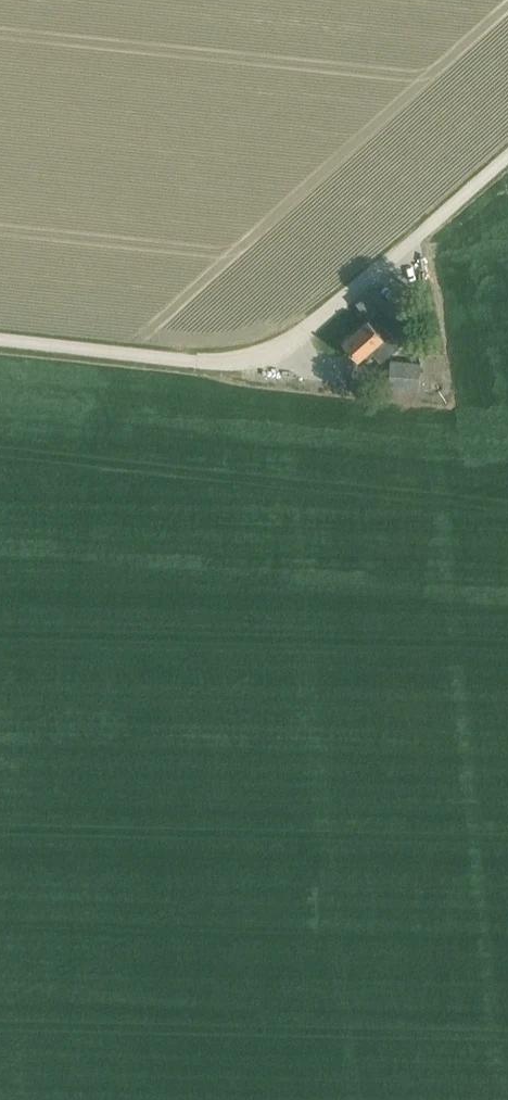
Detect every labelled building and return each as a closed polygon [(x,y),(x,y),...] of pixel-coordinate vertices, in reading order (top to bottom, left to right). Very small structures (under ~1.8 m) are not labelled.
[(358,359),(371,349),(382,362),(387,357),(410,337),(383,305),(342,341),(358,359)] [(421,390),(424,364),(392,361),(390,387),(421,390)]
